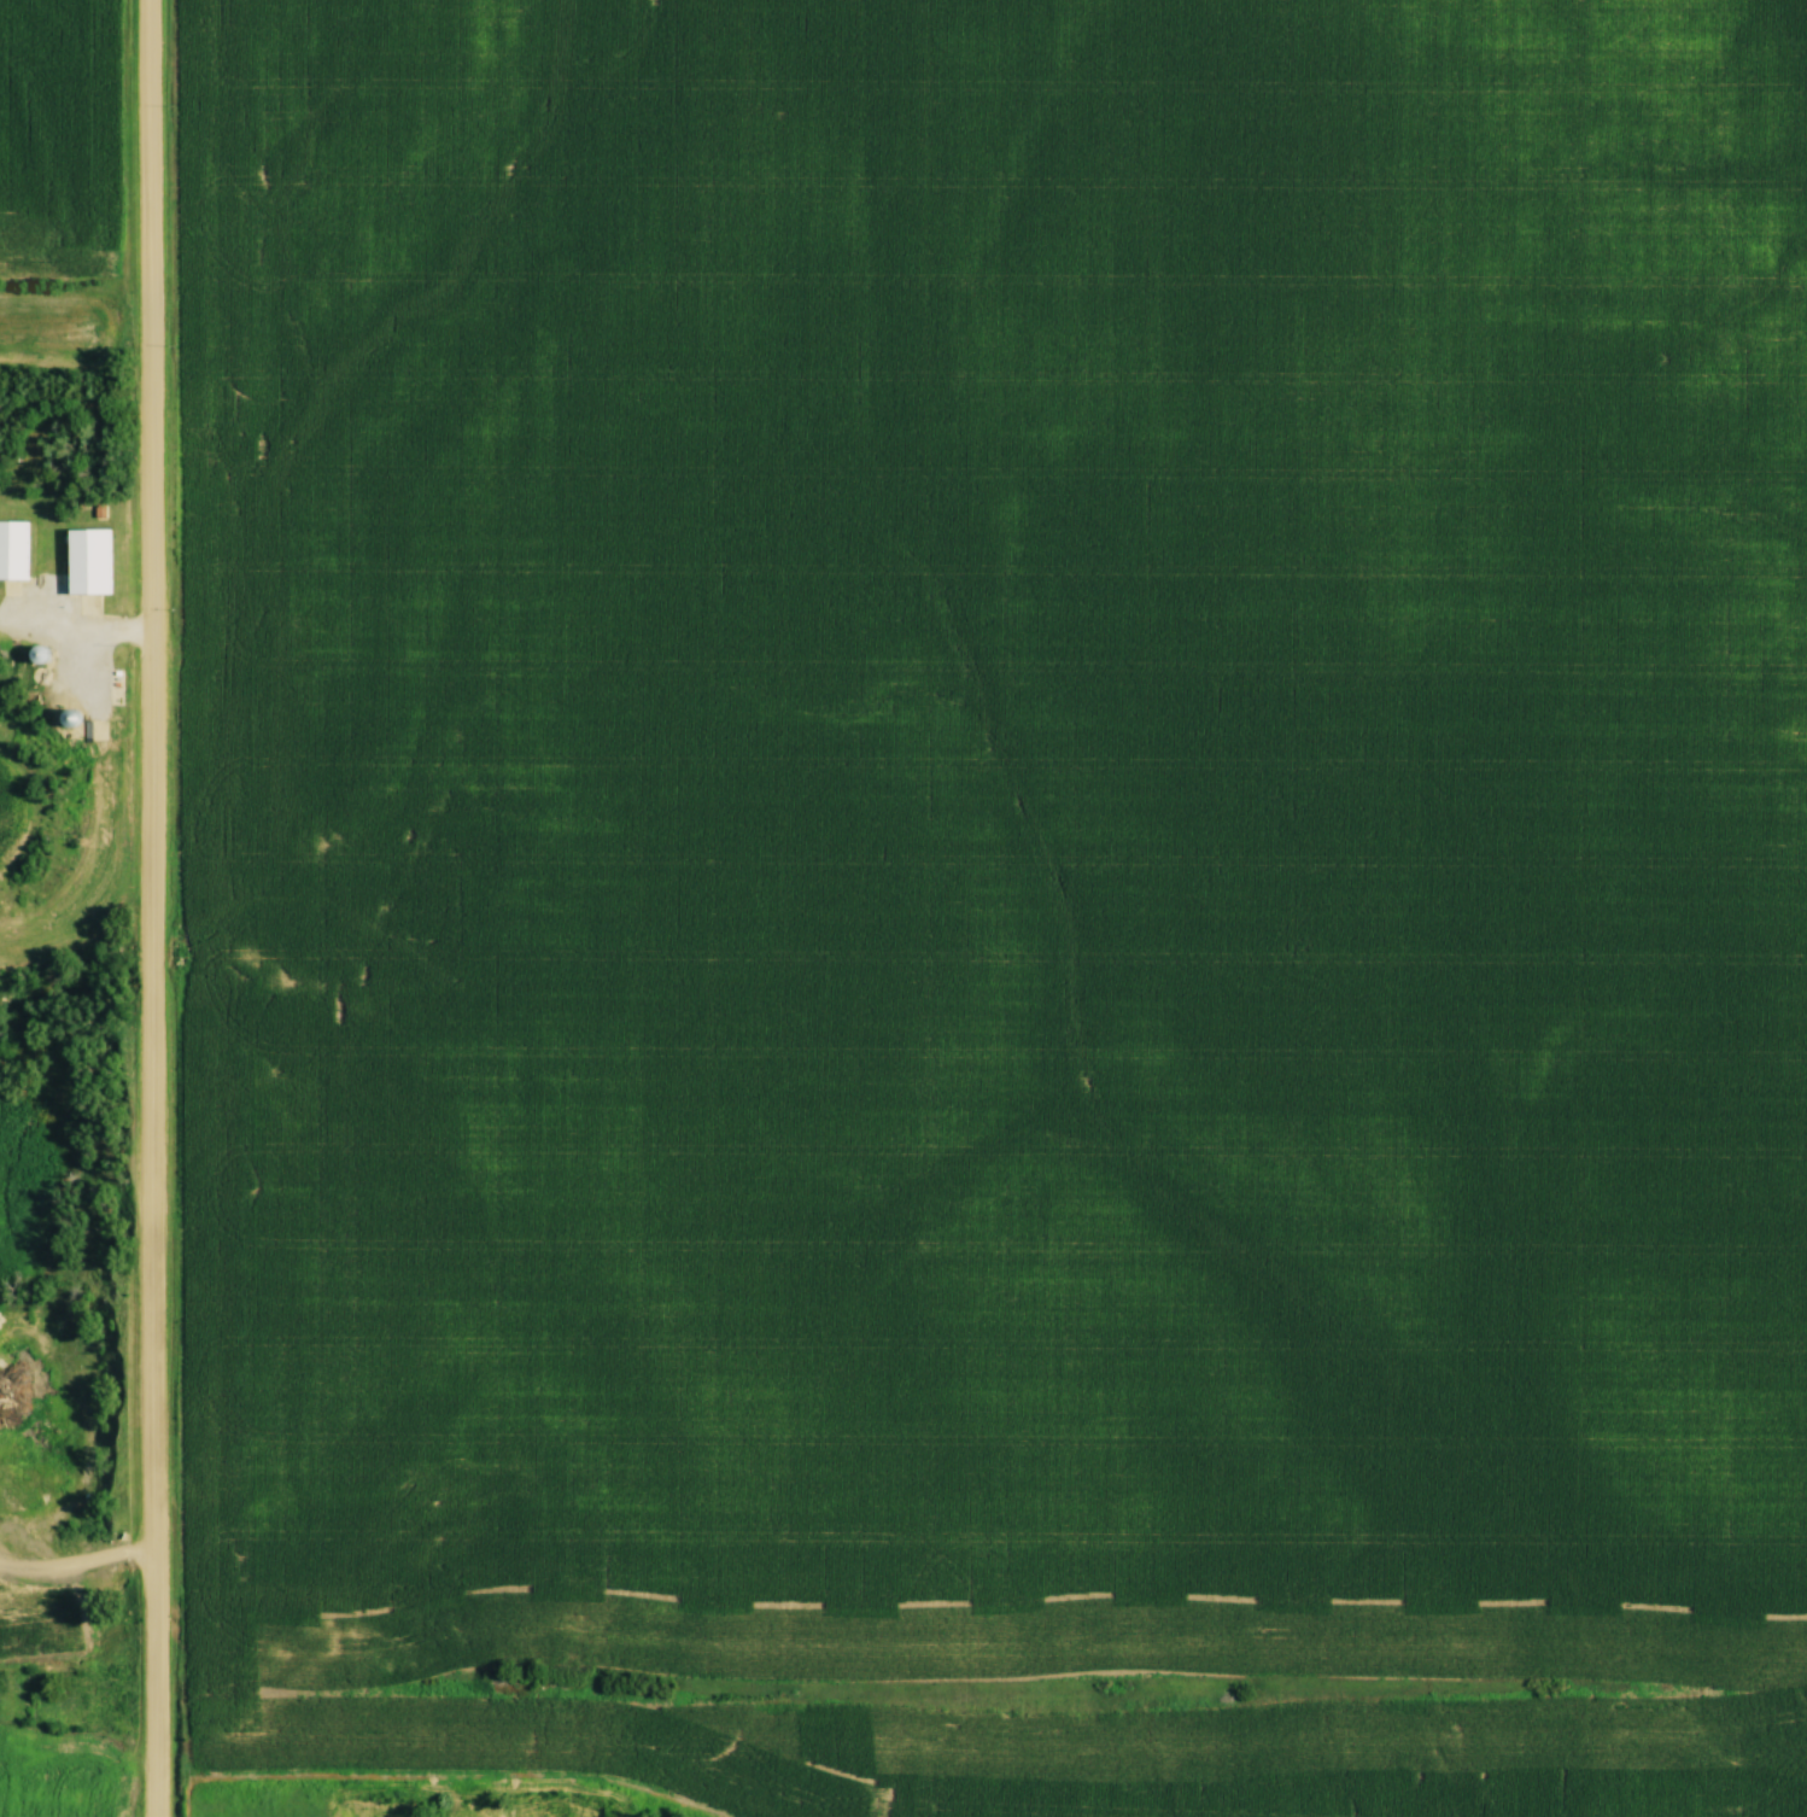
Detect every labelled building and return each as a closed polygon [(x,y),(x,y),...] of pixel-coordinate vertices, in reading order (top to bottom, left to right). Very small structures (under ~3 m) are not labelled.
[(0,520),(0,579),(25,579),(25,520),(0,520)] [(107,528),(64,528),(64,595),(107,595),(107,528)]
